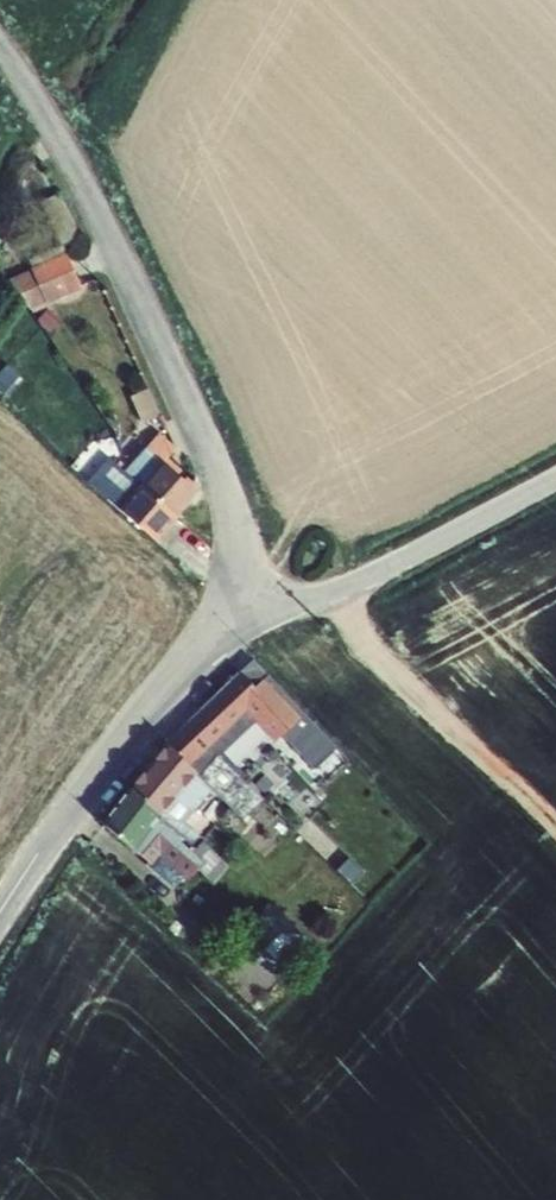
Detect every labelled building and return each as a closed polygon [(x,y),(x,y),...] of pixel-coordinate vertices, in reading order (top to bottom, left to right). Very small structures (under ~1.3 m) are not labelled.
[(81,236),(59,193),(41,202),(62,245),(81,236)] [(29,260),(32,267),(66,253),(62,245),(29,260)] [(9,280),(29,310),(30,309),(45,302),(46,304),(82,289),(82,288),(88,285),(85,276),(78,279),(66,253),(32,267),(31,270),(9,280)] [(48,307),(46,304),(45,302),(30,309),(33,314),(48,307)] [(61,321),(48,309),(38,319),(40,325),(50,334),(61,321)] [(0,372),(0,393),(2,395),(20,376),(8,364),(0,372)] [(148,389),(130,396),(143,424),(161,416),(148,389)] [(124,471),(177,518),(197,492),(178,475),(164,464),(168,460),(177,448),(160,433),(146,448),(145,447),(124,471)] [(177,518),(124,471),(108,458),(87,482),(157,542),(177,518)] [(181,471),(168,460),(164,464),(178,475),(181,471)] [(241,672),(241,671),(171,739),(167,743),(200,776),(217,754),(220,757),(255,723),(275,742),(283,736),(315,770),(337,749),(253,660),(241,672)] [(202,838),(184,823),(214,793),(243,818),(262,799),(220,757),(217,754),(200,776),(167,743),(129,789),(160,815),(158,818),(193,848),(202,838)] [(129,789),(104,826),(148,863),(147,865),(150,868),(160,856),(184,877),(189,881),(199,871),(206,863),(194,851),(193,848),(158,818),(160,815),(129,789)] [(202,842),(194,851),(206,863),(199,871),(214,885),(228,868),(224,865),(225,863),(202,842)] [(160,856),(150,868),(174,890),(184,877),(160,856)] [(362,868),(349,857),(337,870),(350,881),(362,868)] [(306,937),(269,904),(241,935),(278,971),(298,951),(295,948),(306,937)]
